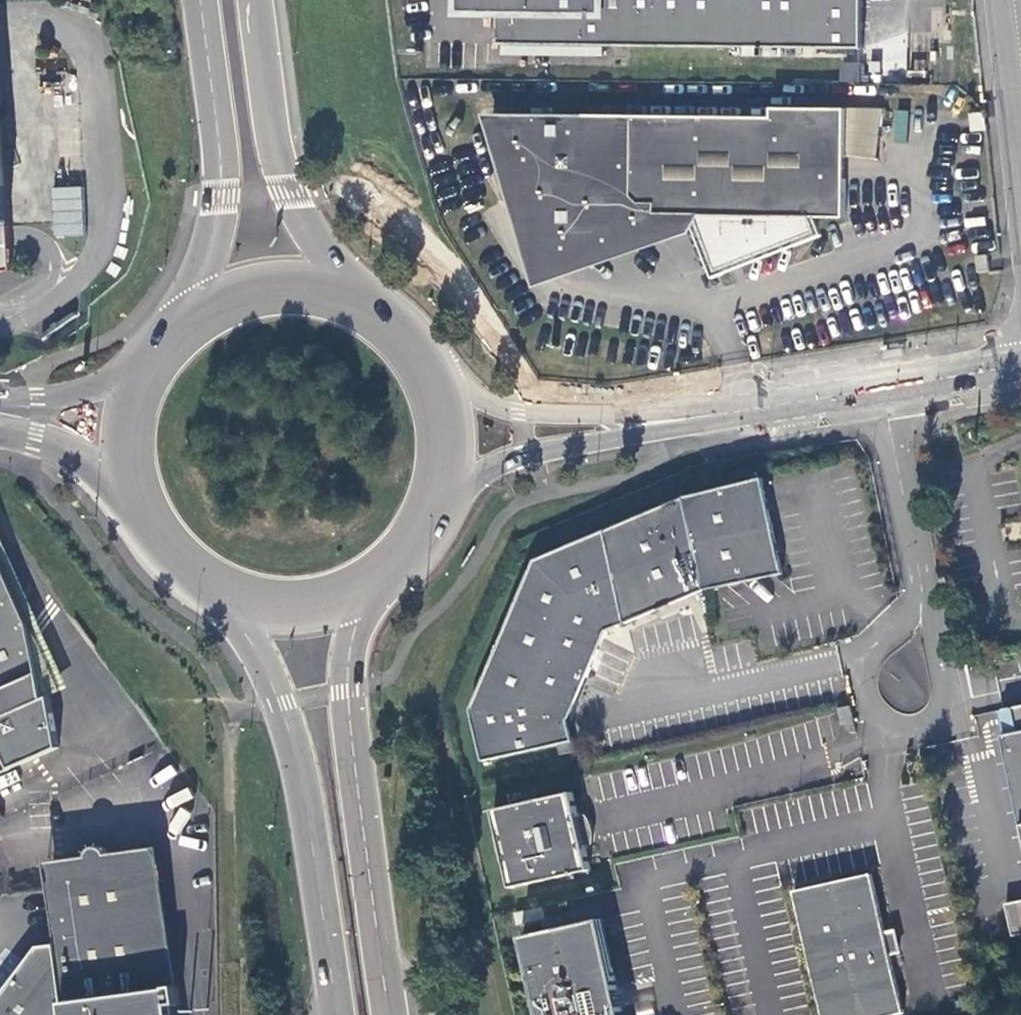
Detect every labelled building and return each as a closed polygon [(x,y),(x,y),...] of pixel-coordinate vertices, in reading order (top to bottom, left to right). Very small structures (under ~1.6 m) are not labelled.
[(855,50),(863,20),(863,0),(457,0),(456,15),(496,16),(497,47),(855,50)] [(856,63),(839,65),(842,83),(859,80),(856,63)] [(845,217),(846,108),(773,108),(772,119),(588,115),(580,119),(492,119),(503,155),(508,183),(511,195),(521,213),(528,217),(533,223),(539,241),(545,249),(553,256),(562,260),(584,264),(610,240),(617,240),(632,251),(649,237),(663,218),(695,218),(812,217),(845,217)] [(12,272),(10,244),(0,109),(0,273),(12,272)] [(973,131),(989,129),(987,112),(971,113),(973,131)] [(82,187),(52,186),(51,235),(81,235),(82,187)] [(717,274),(817,232),(812,218),(812,217),(695,218),(695,219),(717,274)] [(991,271),(989,257),(978,258),(980,273),(991,271)] [(785,574),(764,483),(681,501),(536,564),(472,713),(483,763),(574,745),(568,724),(607,633),(705,592),(785,574)] [(60,749),(51,696),(70,688),(0,529),(0,774),(60,749)] [(1011,712),(1011,729),(1004,731),(1020,811),(1020,710),(1011,712)] [(574,796),(495,814),(515,891),(591,873),(574,796)] [(171,1005),(180,1004),(177,985),(168,986),(151,853),(108,859),(107,851),(106,850),(104,847),(102,845),(99,844),(95,844),(92,845),(90,846),(89,847),(88,849),(87,851),(87,853),(87,855),(50,860),(53,887),(48,888),(49,894),(55,943),(38,945),(0,994),(0,1014),(173,1014),(171,1005)] [(825,1014),(897,1014),(905,1013),(892,955),(899,953),(895,938),(889,939),(874,874),(797,892),(825,1014)] [(1008,905),(1015,937),(1020,936),(1020,903),(1008,905)] [(527,939),(544,1014),(628,1014),(626,1007),(628,1006),(624,989),(622,990),(606,920),(527,939)]
